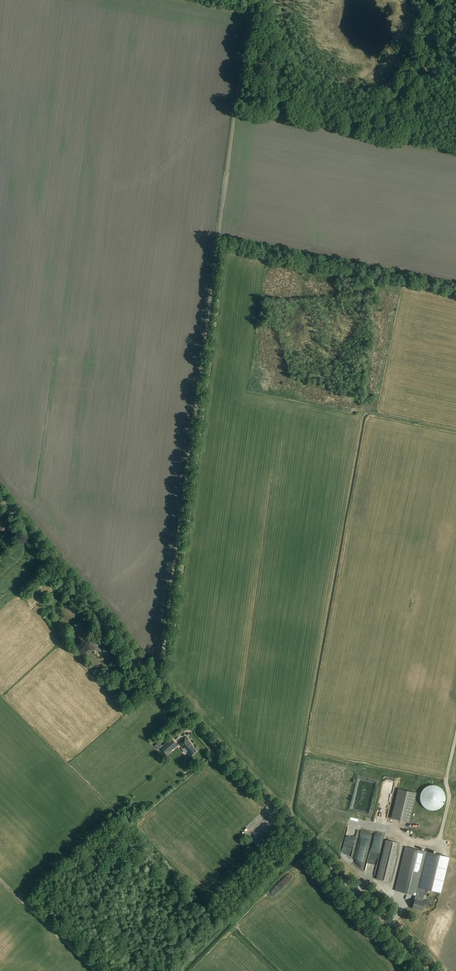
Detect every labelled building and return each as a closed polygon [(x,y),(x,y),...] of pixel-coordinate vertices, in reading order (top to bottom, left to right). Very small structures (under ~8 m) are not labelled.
[(79,637),(88,628),(81,621),(72,629),(79,637)] [(98,647),(99,646),(93,640),(88,646),(93,652),(96,649),(102,653),(108,659),(114,654),(111,650),(111,649),(107,645),(102,649),(98,647)] [(163,746),(160,743),(155,746),(158,750),(161,748),(167,755),(178,746),(172,738),(163,746)] [(185,738),(183,740),(179,744),(183,749),(183,748),(186,751),(186,752),(190,756),(196,751),(192,747),(192,746),(188,742),(188,743),(187,742),(187,741),(185,738)] [(356,781),(350,812),(361,814),(362,808),(364,808),(366,798),(369,799),(370,791),(365,790),(363,800),(356,798),(359,781),(356,781)] [(420,797),(420,799),(420,801),(421,803),(422,805),(423,806),(424,807),(426,809),(428,809),(429,810),(431,810),(433,810),(435,810),(437,810),(439,809),(440,808),(442,807),(443,806),(444,804),(445,802),(445,801),(446,799),(446,797),(445,795),(445,793),(444,791),(443,790),(442,788),(440,787),(439,786),(437,785),(435,785),(433,785),(431,785),(430,785),(428,786),(426,787),(425,788),(423,789),(422,790),(421,792),(420,794),(420,796),(420,797)] [(410,823),(417,794),(398,789),(391,818),(410,823)] [(354,846),(357,832),(347,830),(342,857),(344,858),(344,855),(352,857),(353,846),(354,846)] [(364,864),(370,835),(361,833),(355,862),(364,864)] [(390,883),(400,844),(386,840),(376,879),(390,883)] [(375,875),(381,846),(372,844),(366,873),(375,875)] [(438,892),(447,857),(405,846),(394,889),(416,895),(415,898),(414,898),(412,907),(422,910),(423,906),(427,907),(429,901),(424,900),(424,901),(421,901),(422,897),(423,892),(421,891),(422,888),(438,892)]
